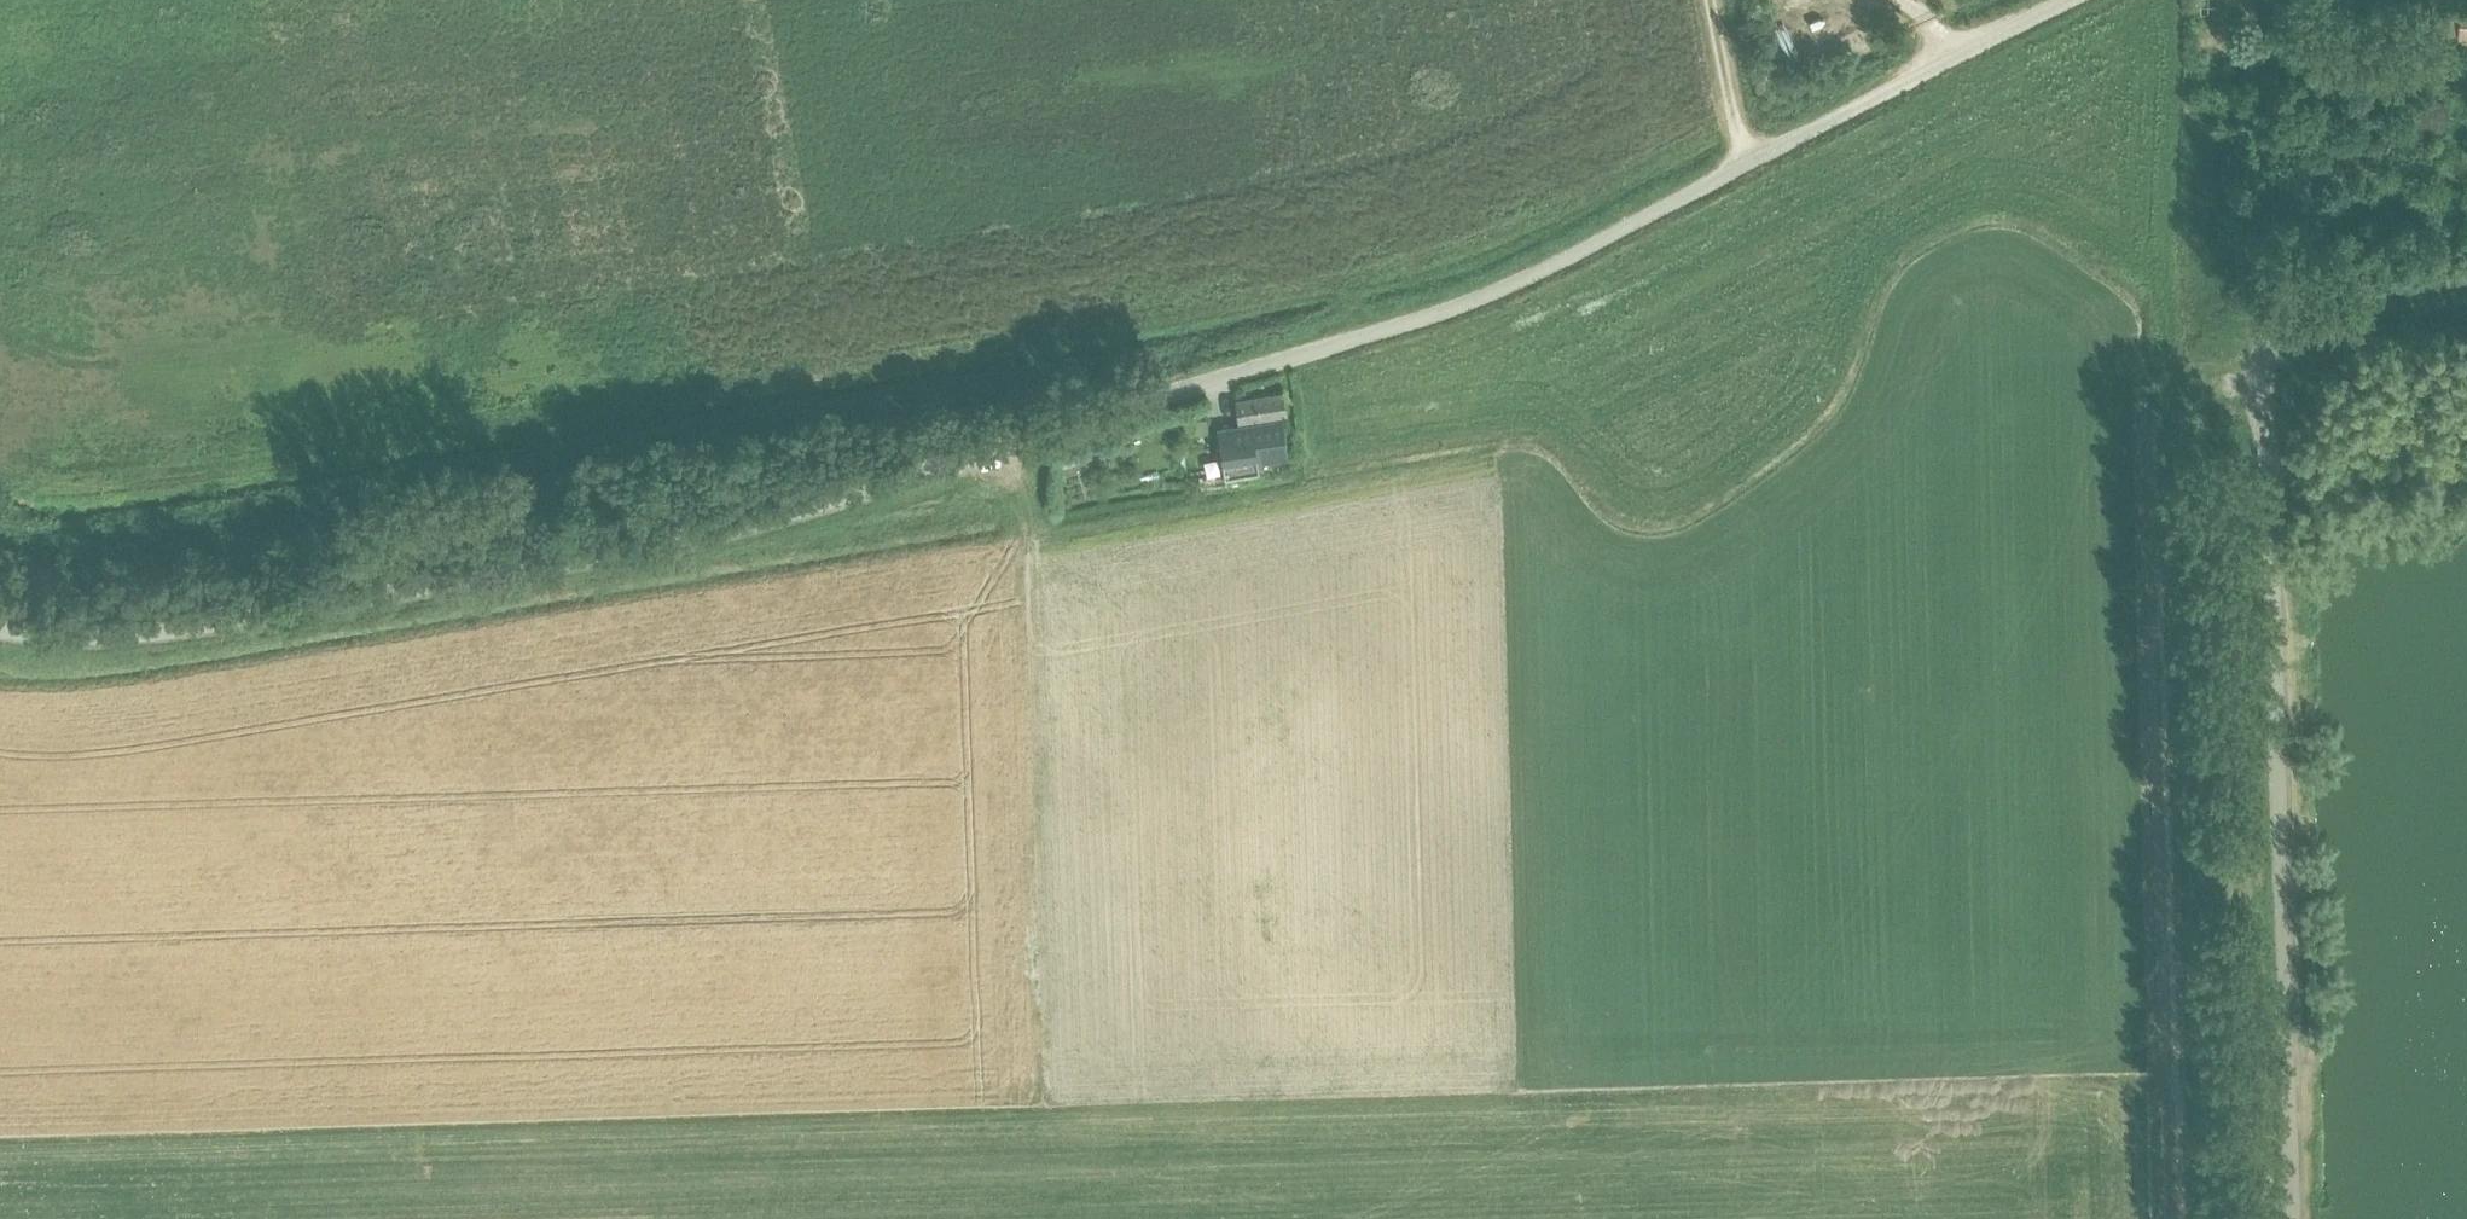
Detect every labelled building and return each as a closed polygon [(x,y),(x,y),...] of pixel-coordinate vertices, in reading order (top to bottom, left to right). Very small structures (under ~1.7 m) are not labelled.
[(2456,43),(2466,44),(2466,12),(2459,11),(2456,43)] [(1240,426),(1217,429),(1225,477),(1260,472),(1259,463),(1258,456),(1288,452),(1283,417),(1287,417),(1284,393),(1236,401),(1240,426)]
